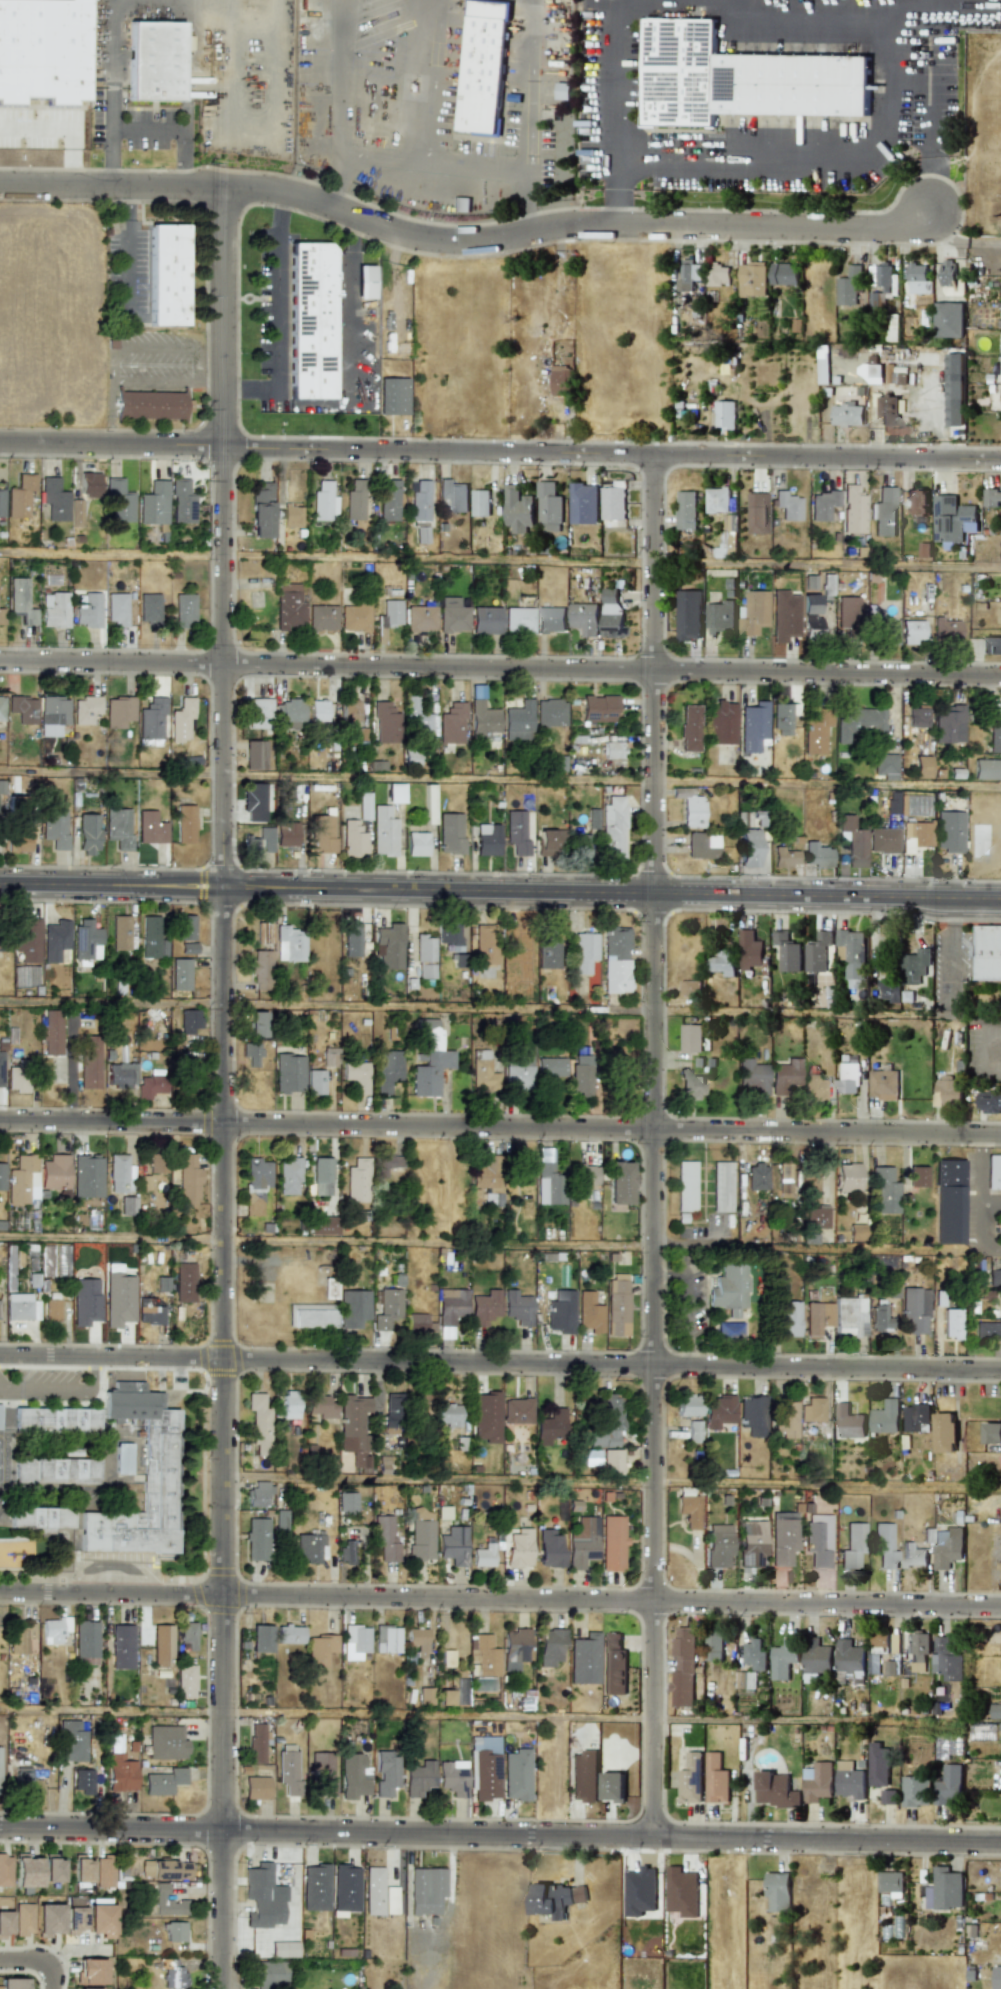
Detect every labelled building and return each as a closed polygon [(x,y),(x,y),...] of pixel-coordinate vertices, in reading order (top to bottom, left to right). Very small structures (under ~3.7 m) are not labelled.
[(21,104),(20,88),(45,87),(46,105),(72,105),(70,100),(84,99),(88,0),(67,0),(0,0),(0,103),(21,104)] [(500,136),(508,2),(479,0),(469,0),(461,134),(500,136)] [(645,18),(643,123),(712,124),(713,112),(867,115),(868,57),(713,54),(713,19),(645,18)] [(127,102),(181,103),(182,22),(128,21),(127,102)] [(469,212),(470,198),(454,197),(453,211),(469,212)] [(150,221),(150,326),(185,326),(185,224),(173,224),(173,221),(150,221)] [(333,399),(332,243),(289,243),(290,399),(333,399)] [(941,295),(955,295),(956,261),(942,260),(941,295)] [(677,291),(693,291),(693,281),(701,280),(701,261),(681,262),(682,280),(677,280),(677,291)] [(739,263),(739,296),(766,296),(766,263),(739,263)] [(799,264),(772,263),(771,285),(798,286),(799,264)] [(707,285),(729,285),(730,265),(707,264),(707,285)] [(932,293),(932,281),(927,281),(926,264),(908,264),(909,294),(932,293)] [(356,298),(372,299),(372,266),(356,265),(356,298)] [(838,277),(837,305),(856,305),(857,286),(861,287),(862,265),(849,265),(849,278),(838,277)] [(870,266),(870,288),(892,288),(892,265),(870,266)] [(870,309),(885,310),(885,293),(870,292),(870,309)] [(935,337),(962,338),(963,303),(936,302),(935,337)] [(897,341),(898,316),(887,316),(886,341),(897,341)] [(116,348),(116,340),(108,340),(108,348),(116,348)] [(552,366),(551,395),(569,396),(570,366),(552,366)] [(407,415),(408,378),(380,378),(379,414),(407,415)] [(962,401),(962,379),(947,379),(946,401),(962,401)] [(184,411),(184,423),(181,423),(181,418),(119,416),(119,421),(116,421),(117,386),(120,386),(120,391),(182,392),(182,387),(185,387),(184,400),(192,400),(191,411),(184,411)] [(856,387),(841,387),(841,397),(856,397),(856,387)] [(899,396),(879,396),(878,425),(898,426),(899,396)] [(734,401),(715,401),(715,431),(734,431),(734,401)] [(832,425),(862,426),(863,406),(855,406),(855,404),(833,403),(832,425)] [(962,426),(962,404),(946,404),(947,426),(962,426)] [(99,496),(99,473),(79,472),(79,496),(99,496)] [(8,488),(7,518),(29,518),(29,491),(35,491),(35,474),(18,474),(18,488),(8,488)] [(47,521),(69,520),(68,491),(59,491),(59,477),(41,477),(41,504),(47,504),(47,521)] [(111,522),(133,521),(133,492),(123,492),(123,478),(105,478),(105,495),(111,495),(111,522)] [(194,493),(188,493),(188,479),(172,479),(173,523),(195,522),(194,493)] [(346,490),(345,520),(363,520),(364,479),(350,479),(350,490),(346,490)] [(398,480),(380,479),(379,520),(398,521),(398,480)] [(139,523),(167,524),(167,480),(150,480),(150,494),(139,494),(139,523)] [(312,520),(336,520),(336,496),(331,496),(331,481),(317,481),(317,491),(313,491),(312,520)] [(429,481),(410,481),(410,520),(428,521),(429,481)] [(562,496),(556,496),(556,482),(538,481),(538,531),(561,531),(562,496)] [(271,482),(260,482),(260,489),(251,490),(251,538),(272,537),(271,482)] [(602,520),(625,519),(625,483),(619,483),(619,487),(601,487),(602,520)] [(520,485),(505,484),(505,526),(512,526),(512,533),(533,533),(533,496),(520,496),(520,485)] [(570,524),(598,524),(598,484),(570,484),(570,524)] [(862,485),(843,485),(844,533),(863,533),(862,485)] [(869,520),(874,520),(874,536),(894,536),(895,487),(878,487),(877,503),(870,503),(869,520)] [(706,488),(706,513),(729,513),(729,488),(706,488)] [(489,516),(490,490),(472,490),(472,516),(489,516)] [(926,490),(905,490),(904,507),(912,507),(911,515),(926,515),(926,490)] [(999,507),(999,501),(1000,501),(1000,490),(985,490),(985,507),(999,507)] [(696,491),(677,491),(676,529),(695,530),(696,491)] [(774,507),(782,507),(782,520),(800,520),(801,497),(785,496),(786,491),(775,491),(774,507)] [(811,492),(811,521),(829,521),(829,507),(838,507),(838,492),(811,492)] [(765,493),(748,493),(748,533),(766,533),(765,493)] [(957,495),(934,495),(934,542),(963,541),(963,533),(978,533),(978,506),(957,506),(957,495)] [(83,500),(71,499),(70,527),(82,528),(83,500)] [(282,527),(301,527),(302,506),(283,506),(282,527)] [(416,544),(427,543),(427,527),(415,527),(416,544)] [(28,609),(27,578),(9,578),(9,615),(22,615),(22,625),(36,625),(36,609),(28,609)] [(304,602),(299,602),(299,583),(276,583),(276,630),(304,630),(304,602)] [(602,638),(623,638),(623,611),(618,611),(618,589),(602,588),(602,638)] [(700,591),(677,590),(676,640),(700,640),(700,591)] [(739,635),(757,635),(757,626),(767,627),(767,591),(746,591),(746,606),(739,606),(739,635)] [(68,592),(42,593),(42,627),(68,627),(68,592)] [(100,626),(100,593),(76,593),(75,626),(100,626)] [(106,621),(115,621),(115,627),(126,627),(127,594),(107,593),(106,621)] [(139,623),(159,623),(159,594),(140,594),(139,623)] [(194,625),(194,594),(174,594),(174,625),(194,625)] [(819,595),(802,595),(803,630),(819,629),(819,595)] [(458,597),(439,597),(439,632),(468,632),(468,606),(459,607),(458,597)] [(858,597),(837,597),(838,629),(858,629),(858,597)] [(369,631),(370,600),(357,600),(357,606),(341,606),(340,631),(369,631)] [(401,600),(382,600),(383,617),(377,617),(378,625),(401,625),(401,600)] [(734,600),(722,600),(722,604),(707,603),(706,632),(734,633),(734,600)] [(597,637),(598,604),(570,603),(570,628),(583,628),(582,636),(597,637)] [(337,630),(337,605),(308,606),(309,630),(337,630)] [(406,631),(435,632),(435,607),(406,606),(406,631)] [(472,634),(500,634),(500,607),(472,607),(472,634)] [(532,632),(533,608),(505,607),(504,632),(532,632)] [(566,632),(566,607),(537,607),(537,632),(566,632)] [(897,645),(898,619),(879,619),(878,644),(897,645)] [(960,619),(934,619),(934,643),(959,643),(960,619)] [(923,620),(901,621),(902,644),(924,644),(923,620)] [(1000,655),(1000,638),(985,638),(984,655),(1000,655)] [(581,721),(615,722),(616,696),(582,695),(581,721)] [(416,696),(403,696),(404,736),(430,735),(430,714),(417,714),(416,696)] [(35,724),(36,697),(8,697),(7,712),(18,713),(18,724),(35,724)] [(68,724),(68,697),(40,697),(40,726),(51,726),(52,730),(60,730),(60,724),(68,724)] [(100,697),(73,697),(73,724),(92,725),(92,716),(100,716),(100,697)] [(106,697),(106,728),(125,728),(125,721),(134,721),(134,697),(106,697)] [(138,739),(163,739),(164,697),(147,697),(147,709),(139,708),(138,739)] [(194,723),(194,697),(179,698),(179,711),(170,711),(171,742),(189,741),(189,723),(194,723)] [(247,728),(271,728),(271,698),(247,698),(247,728)] [(280,699),(279,721),(287,722),(287,728),(302,728),(303,700),(280,699)] [(499,709),(482,709),(483,699),(471,699),(470,738),(488,739),(488,733),(498,733),(499,709)] [(531,731),(531,699),(519,699),(520,708),(504,708),(504,732),(531,731)] [(565,726),(564,699),(536,700),(536,726),(565,726)] [(309,701),(310,721),(327,720),(327,700),(309,701)] [(342,722),(359,721),(358,701),(341,702),(342,722)] [(374,702),(375,743),(398,743),(397,713),(391,713),(391,701),(374,702)] [(767,701),(753,701),(753,707),(740,707),(741,753),(759,753),(759,745),(767,745),(767,701)] [(463,743),(464,702),(447,702),(447,713),(439,713),(439,743),(463,743)] [(735,744),(735,703),(707,702),(706,744),(735,744)] [(790,735),(790,703),(773,704),(773,735),(790,735)] [(699,705),(681,705),(680,751),(698,752),(699,705)] [(908,706),(907,727),(927,727),(927,707),(908,706)] [(935,743),(964,743),(963,706),(934,707),(935,743)] [(885,707),(836,708),(836,744),(856,744),(856,733),(885,733),(885,707)] [(804,754),(825,754),(825,726),(830,726),(830,709),(810,709),(810,717),(804,717),(804,754)] [(989,726),(989,752),(1000,752),(1000,726),(989,726)] [(623,736),(604,735),(604,758),(622,759),(623,736)] [(266,770),(265,740),(245,741),(245,770),(266,770)] [(883,780),(897,780),(896,754),(874,754),(874,775),(883,775),(883,780)] [(931,756),(915,756),(914,778),(930,778),(931,756)] [(1000,780),(1000,772),(1000,760),(974,759),(974,779),(1000,780)] [(242,812),(246,812),(246,822),(265,822),(265,810),(271,810),(272,783),(243,783),(242,812)] [(404,783),(388,784),(388,803),(404,803),(404,783)] [(703,828),(704,797),(692,796),(693,788),(672,787),(672,798),(683,798),(682,828),(703,828)] [(887,813),(898,814),(899,792),(888,791),(887,813)] [(371,792),(359,792),(359,820),(370,820),(371,792)] [(931,815),(931,795),(906,795),(906,816),(931,815)] [(622,858),(623,828),(624,828),(624,796),(607,796),(607,805),(602,805),(601,858),(622,858)] [(176,844),(194,844),(194,805),(177,805),(176,844)] [(397,819),(390,819),(390,806),(373,805),(373,855),(396,855),(397,819)] [(65,850),(67,809),(42,808),(41,839),(52,839),(51,849),(65,850)] [(130,851),(130,809),(106,809),(106,840),(115,840),(115,851),(130,851)] [(156,811),(138,811),(138,844),(166,843),(166,822),(156,822),(156,811)] [(506,811),(506,843),(513,843),(512,856),(529,856),(529,840),(525,840),(525,811),(506,811)] [(963,812),(936,811),(935,851),(962,852),(963,812)] [(463,813),(439,814),(440,854),(463,854),(463,813)] [(78,854),(98,854),(97,814),(78,814),(78,854)] [(334,815),(311,815),(311,852),(334,852),(334,815)] [(865,868),(865,830),(853,829),(853,815),(838,815),(837,831),(847,831),(847,867),(865,868)] [(343,856),(366,855),(366,832),(358,832),(358,819),(342,820),(343,856)] [(902,823),(903,854),(913,854),(913,847),(932,846),(932,822),(902,823)] [(277,823),(276,846),(298,846),(299,823),(277,823)] [(499,856),(499,825),(476,824),(476,855),(499,856)] [(273,853),(273,827),(262,827),(262,853),(273,853)] [(898,828),(869,828),(869,852),(897,853),(898,828)] [(539,851),(561,851),(561,829),(538,830),(539,851)] [(740,829),(740,867),(757,866),(757,829),(740,829)] [(407,855),(428,856),(428,833),(407,832),(407,855)] [(687,858),(717,858),(717,833),(687,833),(687,858)] [(30,852),(31,834),(7,834),(7,852),(30,852)] [(589,835),(579,834),(577,854),(588,855),(589,835)] [(257,838),(244,838),(244,855),(257,855),(257,838)] [(804,864),(813,864),(813,868),(832,868),(832,848),(816,848),(816,842),(805,841),(804,864)] [(773,866),(798,867),(798,851),(783,851),(783,847),(774,846),(773,866)] [(129,916),(111,916),(112,950),(129,950),(129,916)] [(142,958),(167,957),(167,939),(159,939),(159,916),(141,916),(142,958)] [(193,916),(175,916),(174,940),(193,940),(193,916)] [(40,963),(40,919),(14,920),(15,952),(20,952),(20,963),(40,963)] [(74,959),(100,959),(101,928),(92,928),(92,919),(75,919),(74,959)] [(60,962),(59,949),(69,949),(69,920),(55,920),(56,924),(43,925),(44,963),(60,962)] [(438,943),(451,943),(451,951),(460,951),(459,921),(438,922),(438,943)] [(256,922),(256,943),(270,944),(271,923),(256,922)] [(360,923),(344,923),(343,957),(359,957),(360,923)] [(402,923),(387,923),(386,928),(374,928),(373,956),(378,956),(378,969),(401,969),(402,923)] [(496,924),(474,925),(475,965),(497,965),(496,924)] [(974,926),(974,956),(975,956),(975,980),(1000,980),(1000,926),(974,926)] [(305,960),(304,927),(275,928),(276,961),(305,960)] [(628,927),(603,927),(604,993),(629,992),(628,927)] [(754,930),(739,930),(740,971),(750,970),(750,966),(762,966),(762,941),(754,941),(754,930)] [(779,971),(800,972),(800,944),(789,944),(789,930),(773,930),(773,945),(779,945),(779,971)] [(831,931),(817,931),(817,942),(805,941),(804,971),(825,972),(825,945),(831,945),(831,931)] [(864,931),(837,931),(837,957),(846,957),(846,988),(864,988),(864,931)] [(597,960),(597,933),(574,933),(575,975),(590,974),(590,961),(597,960)] [(434,979),(435,938),(425,938),(425,934),(417,934),(416,978),(434,979)] [(538,968),(559,967),(558,937),(537,938),(538,968)] [(181,943),(180,953),(196,954),(196,944),(181,943)] [(902,954),(902,984),(920,984),(920,975),(926,975),(925,966),(930,966),(930,948),(917,948),(917,954),(902,954)] [(708,972),(723,971),(723,976),(734,976),(734,949),(717,949),(717,957),(708,957),(708,972)] [(251,991),(269,991),(270,951),(252,950),(251,991)] [(171,990),(190,990),(190,959),(172,959),(171,990)] [(15,986),(39,986),(38,966),(15,967),(15,986)] [(901,1003),(900,979),(879,979),(880,999),(890,999),(890,1003),(901,1003)] [(700,981),(681,981),(680,995),(699,995),(700,981)] [(42,1010),(43,1055),(62,1055),(61,1010),(42,1010)] [(200,1010),(180,1010),(180,1034),(193,1034),(192,1028),(201,1028),(200,1010)] [(265,1038),(265,1012),(250,1012),(249,1037),(265,1038)] [(410,1096),(437,1096),(438,1068),(453,1068),(453,1051),(440,1050),(440,1019),(418,1019),(417,1033),(425,1033),(424,1066),(411,1066),(410,1096)] [(681,1053),(701,1053),(701,1024),(681,1025),(681,1053)] [(100,1088),(99,1038),(80,1038),(81,1088),(100,1088)] [(242,1057),(248,1057),(248,1067),(260,1067),(260,1042),(242,1043),(242,1057)] [(323,1066),(334,1066),(334,1049),(323,1048),(323,1066)] [(490,1073),(489,1049),(471,1050),(472,1091),(498,1090),(498,1073),(490,1073)] [(402,1051),(376,1051),(375,1094),(390,1094),(390,1080),(401,1080),(402,1051)] [(570,1095),(591,1096),(592,1055),(571,1054),(570,1095)] [(303,1055),(275,1055),(275,1092),(303,1092),(303,1055)] [(532,1056),(504,1056),(504,1090),(532,1090),(532,1056)] [(536,1058),(537,1076),(565,1076),(564,1058),(536,1058)] [(768,1095),(767,1064),(752,1065),(752,1058),(738,1059),(739,1085),(752,1085),(752,1095),(768,1095)] [(771,1065),(772,1096),(785,1095),(785,1085),(800,1085),(800,1058),(787,1058),(787,1064),(771,1065)] [(354,1095),(367,1095),(368,1062),(343,1061),(342,1080),(354,1080),(354,1095)] [(179,1090),(194,1091),(195,1063),(180,1062),(179,1090)] [(136,1063),(107,1064),(107,1083),(117,1083),(117,1087),(136,1087),(136,1063)] [(858,1063),(840,1063),(840,1080),(835,1080),(835,1093),(858,1093),(858,1063)] [(27,1092),(27,1068),(7,1067),(7,1091),(27,1092)] [(704,1097),(703,1076),(690,1076),(690,1069),(680,1069),(680,1098),(704,1097)] [(323,1095),(323,1070),(307,1070),(307,1095),(323,1095)] [(869,1099),(897,1099),(898,1071),(869,1070),(869,1099)] [(151,1093),(166,1093),(167,1076),(138,1075),(138,1099),(151,1100),(151,1093)] [(803,1076),(803,1100),(825,1100),(825,1076),(803,1076)] [(961,1107),(962,1077),(935,1076),(934,1106),(961,1107)] [(978,1091),(978,1112),(1000,1112),(1000,1092),(978,1091)] [(400,1168),(400,1157),(392,1157),(392,1153),(375,1154),(376,1179),(386,1178),(385,1168),(400,1168)] [(69,1155),(49,1154),(49,1161),(41,1161),(40,1189),(69,1189),(69,1155)] [(127,1155),(110,1154),(109,1192),(127,1193),(127,1155)] [(179,1204),(198,1203),(198,1169),(194,1169),(194,1154),(178,1154),(179,1204)] [(7,1170),(8,1204),(38,1203),(37,1155),(15,1155),(15,1169),(7,1170)] [(73,1197),(102,1197),(102,1155),(73,1156),(73,1197)] [(149,1173),(164,1173),(165,1155),(149,1155),(149,1173)] [(471,1200),(484,1200),(484,1206),(501,1205),(500,1155),(482,1155),(482,1167),(471,1167),(471,1200)] [(986,1155),(986,1190),(999,1190),(999,1194),(1000,1194),(1000,1155),(986,1155)] [(263,1216),(262,1185),(271,1184),(270,1161),(260,1162),(260,1157),(245,1158),(246,1216),(263,1216)] [(330,1196),(331,1158),(313,1157),(312,1195),(330,1196)] [(533,1185),(534,1158),(517,1157),(516,1185),(533,1185)] [(346,1202),(367,1202),(367,1158),(353,1158),(353,1167),(346,1167),(346,1202)] [(278,1194),(299,1195),(299,1159),(279,1159),(278,1194)] [(934,1244),(963,1244),(964,1160),(935,1160),(934,1244)] [(631,1162),(608,1161),(607,1204),(630,1204),(631,1162)] [(696,1161),(677,1161),(676,1211),(695,1211),(696,1161)] [(561,1204),(559,1162),(537,1162),(538,1204),(561,1204)] [(731,1162),(712,1162),(712,1212),(731,1212),(731,1162)] [(790,1183),(790,1164),(778,1163),(778,1183),(790,1183)] [(748,1190),(767,1190),(767,1164),(747,1165),(748,1190)] [(836,1164),(836,1191),(859,1192),(860,1164),(836,1164)] [(598,1165),(573,1165),(573,1184),(597,1185),(598,1165)] [(898,1182),(891,1182),(892,1167),(871,1166),(870,1190),(877,1190),(876,1213),(898,1213),(898,1182)] [(926,1167),(908,1167),(908,1186),(926,1186),(926,1167)] [(120,1215),(136,1215),(136,1197),(120,1197),(120,1215)] [(806,1207),(806,1228),(828,1228),(828,1207),(806,1207)] [(99,1229),(100,1210),(88,1210),(88,1229),(99,1229)] [(337,1235),(338,1217),(309,1217),(309,1234),(337,1235)] [(849,1241),(863,1241),(863,1225),(849,1225),(849,1241)] [(69,1276),(69,1245),(53,1245),(54,1276),(69,1276)] [(708,1307),(728,1307),(728,1318),(739,1318),(739,1308),(746,1308),(746,1262),(721,1263),(721,1276),(715,1277),(715,1287),(708,1287),(708,1307)] [(175,1302),(194,1302),(195,1263),(176,1263),(175,1302)] [(987,1268),(988,1285),(1000,1285),(1000,1268),(987,1268)] [(134,1321),(133,1276),(123,1276),(123,1272),(105,1272),(106,1328),(120,1327),(120,1322),(134,1321)] [(607,1335),(627,1336),(629,1274),(609,1274),(607,1335)] [(168,1291),(167,1278),(157,1278),(157,1291),(168,1291)] [(336,1298),(336,1279),(324,1279),(323,1298),(336,1298)] [(929,1333),(928,1287),(902,1288),(902,1318),(907,1318),(908,1334),(929,1333)] [(380,1314),(373,1315),(374,1331),(391,1330),(391,1319),(402,1318),(401,1289),(380,1289),(380,1314)] [(438,1289),(438,1327),(454,1326),(454,1318),(467,1318),(467,1289),(438,1289)] [(486,1295),(470,1296),(471,1327),(486,1326),(486,1318),(500,1318),(500,1289),(486,1289),(486,1295)] [(531,1296),(517,1296),(517,1289),(504,1290),(504,1321),(532,1320),(531,1296)] [(370,1319),(369,1290),(339,1291),(340,1329),(361,1328),(361,1320),(370,1319)] [(547,1301),(547,1329),(556,1330),(556,1334),(573,1334),(574,1290),(554,1290),(554,1301),(547,1301)] [(578,1328),(590,1328),(589,1333),(602,1333),(603,1305),(594,1304),(594,1291),(578,1291),(578,1328)] [(7,1320),(32,1319),(31,1293),(6,1294),(7,1320)] [(163,1306),(155,1306),(155,1298),(138,1297),(137,1323),(163,1323),(163,1306)] [(805,1303),(806,1337),(819,1337),(819,1326),(833,1326),(832,1298),(818,1298),(818,1302),(805,1303)] [(865,1298),(836,1298),(835,1337),(865,1338),(865,1298)] [(45,1321),(60,1321),(60,1299),(45,1299),(45,1321)] [(798,1337),(799,1301),(787,1301),(786,1314),(781,1314),(780,1336),(798,1337)] [(334,1328),(335,1305),(288,1304),(288,1327),(334,1328)] [(959,1338),(959,1309),(943,1309),(943,1338),(959,1338)] [(426,1332),(426,1313),(408,1314),(408,1332),(426,1332)] [(717,1340),(743,1339),(743,1322),(717,1323),(717,1340)] [(974,1322),(974,1340),(1000,1341),(1000,1323),(974,1322)] [(79,1552),(176,1553),(177,1409),(161,1409),(162,1392),(143,1392),(143,1381),(113,1381),(113,1390),(103,1390),(103,1418),(142,1419),(141,1512),(80,1511),(79,1552)] [(282,1419),(290,1419),(290,1426),(298,1427),(299,1391),(283,1390),(282,1419)] [(264,1394),(247,1393),(247,1410),(252,1410),(251,1445),(256,1445),(256,1456),(269,1456),(270,1408),(264,1408),(264,1394)] [(386,1393),(385,1434),(401,1434),(402,1393),(386,1393)] [(500,1443),(499,1393),(473,1393),(473,1438),(484,1438),(484,1443),(500,1443)] [(320,1418),(336,1418),(335,1394),(309,1395),(309,1413),(319,1413),(320,1418)] [(589,1448),(619,1447),(618,1431),(622,1431),(622,1395),(603,1395),(603,1426),(589,1426),(589,1448)] [(677,1417),(700,1416),(699,1395),(677,1396),(677,1417)] [(733,1423),(734,1395),(715,1395),(715,1403),(706,1403),(705,1429),(718,1429),(719,1423),(733,1423)] [(340,1452),(353,1452),(352,1470),(369,1470),(369,1455),(366,1455),(367,1396),(340,1396),(340,1452)] [(740,1396),(739,1427),(747,1427),(747,1436),(762,1437),(763,1396),(740,1396)] [(800,1405),(800,1421),(823,1422),(824,1398),(807,1397),(806,1405),(800,1405)] [(871,1432),(898,1432),(898,1398),(884,1399),(884,1409),(870,1410),(871,1432)] [(532,1399),(503,1399),(504,1423),(532,1423),(532,1399)] [(796,1438),(797,1401),(775,1401),(774,1432),(781,1432),(781,1438),(796,1438)] [(865,1438),(864,1414),(849,1414),(849,1402),(836,1403),(836,1438),(865,1438)] [(437,1423),(446,1423),(445,1427),(460,1427),(460,1405),(437,1404),(437,1423)] [(929,1432),(930,1405),(904,1404),(904,1431),(929,1432)] [(98,1409),(14,1407),(13,1433),(98,1434),(98,1409)] [(536,1418),(536,1445),(550,1445),(550,1439),(566,1439),(566,1408),(550,1408),(550,1418),(536,1418)] [(956,1452),(955,1413),(935,1414),(936,1452),(956,1452)] [(700,1421),(688,1421),(688,1443),(700,1443),(700,1421)] [(984,1422),(984,1443),(1000,1443),(1000,1423),(984,1422)] [(130,1474),(130,1443),(114,1443),(114,1474),(130,1474)] [(603,1475),(622,1474),(621,1449),(602,1450),(603,1475)] [(599,1466),(600,1451),(586,1450),(584,1465),(599,1466)] [(14,1483),(97,1485),(97,1459),(14,1458),(14,1483)] [(267,1481),(254,1482),(254,1489),(247,1489),(248,1507),(268,1506),(267,1481)] [(338,1493),(338,1512),(356,1511),(356,1493),(338,1493)] [(698,1530),(698,1496),(677,1496),(676,1513),(685,1514),(685,1530),(698,1530)] [(10,1527),(72,1528),(72,1508),(10,1507),(10,1527)] [(772,1512),(771,1566),(791,1567),(791,1550),(796,1551),(797,1512),(772,1512)] [(830,1515),(806,1514),(805,1552),(810,1552),(810,1567),(829,1568),(830,1515)] [(395,1516),(373,1516),(374,1545),(380,1545),(380,1561),(395,1561),(395,1516)] [(598,1517),(577,1516),(577,1532),(569,1532),(568,1569),(584,1569),(584,1559),(597,1560),(598,1517)] [(624,1516),(602,1516),(601,1571),(624,1571),(624,1516)] [(246,1560),(268,1560),(269,1519),(247,1518),(246,1560)] [(434,1520),(411,1521),(412,1544),(408,1544),(408,1561),(435,1560),(434,1520)] [(766,1521),(741,1521),(740,1566),(761,1567),(761,1557),(766,1557),(766,1521)] [(860,1569),(861,1523),(846,1523),(845,1550),(840,1550),(839,1569),(860,1569)] [(892,1523),(874,1523),(873,1553),(879,1553),(879,1569),(897,1569),(897,1550),(892,1550),(892,1523)] [(708,1567),(731,1568),(731,1524),(708,1524),(708,1567)] [(467,1526),(447,1527),(447,1535),(439,1535),(439,1558),(451,1558),(452,1567),(467,1566),(467,1526)] [(531,1567),(532,1529),(517,1528),(517,1534),(508,1533),(508,1566),(531,1567)] [(934,1570),(950,1569),(950,1561),(963,1561),(962,1528),(933,1529),(934,1570)] [(554,1529),(540,1529),(539,1567),(563,1567),(564,1535),(554,1535),(554,1529)] [(325,1535),(295,1535),(296,1560),(305,1560),(305,1562),(325,1562),(325,1535)] [(340,1563),(353,1563),(354,1541),(340,1540),(340,1563)] [(926,1549),(911,1549),(911,1542),(903,1542),(903,1566),(927,1565),(926,1549)] [(494,1543),(484,1543),(484,1549),(473,1549),(472,1566),(493,1567),(494,1543)] [(42,1644),(60,1643),(60,1634),(70,1634),(69,1618),(42,1619),(42,1644)] [(76,1658),(98,1658),(97,1621),(75,1621),(76,1658)] [(180,1623),(180,1643),(186,1643),(186,1650),(195,1650),(194,1622),(180,1623)] [(133,1625),(118,1625),(118,1634),(111,1634),(112,1669),(134,1669),(133,1625)] [(172,1625),(153,1625),(152,1667),(172,1667),(172,1625)] [(271,1626),(251,1625),(251,1652),(270,1652),(271,1626)] [(303,1644),(303,1626),(277,1625),(277,1643),(303,1644)] [(343,1660),(361,1660),(361,1652),(369,1652),(369,1626),(344,1626),(343,1660)] [(375,1653),(399,1653),(400,1626),(375,1626),(375,1653)] [(9,1653),(28,1653),(28,1640),(34,1640),(34,1627),(10,1627),(9,1653)] [(672,1706),(693,1706),(695,1627),(677,1627),(677,1637),(673,1637),(672,1656),(676,1657),(676,1672),(671,1671),(670,1691),(672,1691),(672,1706)] [(427,1629),(406,1628),(406,1645),(416,1645),(415,1658),(426,1658),(427,1629)] [(528,1629),(513,1628),(513,1632),(504,1632),(504,1671),(519,1671),(519,1662),(528,1662),(528,1629)] [(539,1664),(563,1665),(563,1630),(540,1630),(539,1664)] [(722,1661),(722,1631),(706,1630),(705,1660),(722,1661)] [(571,1639),(570,1683),(598,1684),(599,1632),(585,1632),(585,1639),(571,1639)] [(602,1694),(626,1695),(626,1649),(621,1649),(621,1633),(603,1632),(602,1694)] [(872,1651),(888,1651),(888,1633),(872,1633),(872,1651)] [(912,1672),(926,1672),(925,1655),(929,1655),(928,1633),(911,1633),(912,1672)] [(499,1648),(492,1648),(491,1634),(469,1634),(470,1676),(500,1676),(499,1648)] [(337,1653),(336,1635),(307,1636),(308,1667),(327,1667),(327,1653),(337,1653)] [(962,1681),(962,1654),(950,1654),(950,1636),(933,1636),(932,1674),(943,1674),(943,1681),(962,1681)] [(789,1680),(789,1663),(798,1663),(798,1637),(782,1637),(782,1647),(771,1647),(771,1680),(789,1680)] [(766,1671),(766,1651),(761,1651),(761,1639),(751,1638),(751,1643),(744,1643),(743,1663),(752,1663),(752,1671),(766,1671)] [(803,1674),(830,1674),(831,1646),(819,1646),(819,1638),(804,1638),(803,1674)] [(864,1671),(865,1647),(852,1647),(852,1638),(836,1638),(836,1671),(864,1671)] [(195,1665),(177,1665),(177,1698),(194,1699),(195,1665)] [(736,1701),(754,1701),(755,1672),(737,1671),(736,1701)] [(468,1704),(469,1678),(457,1678),(456,1704),(468,1704)] [(419,1705),(433,1705),(433,1688),(418,1688),(419,1705)] [(439,1705),(452,1705),(452,1690),(439,1690),(439,1705)] [(991,1705),(990,1718),(1000,1718),(1000,1706),(991,1705)] [(85,1761),(87,1721),(60,1720),(58,1760),(85,1761)] [(264,1763),(264,1724),(249,1723),(248,1763),(264,1763)] [(181,1726),(148,1726),(148,1759),(186,1758),(186,1740),(182,1740),(181,1726)] [(499,1799),(499,1737),(469,1737),(469,1790),(473,1790),(473,1800),(499,1799)] [(869,1787),(889,1787),(890,1749),(880,1748),(881,1742),(870,1742),(869,1787)] [(528,1749),(514,1749),(514,1753),(503,1754),(504,1800),(530,1799),(528,1749)] [(375,1797),(391,1797),(391,1787),(398,1787),(398,1751),(376,1750),(375,1780),(375,1797)] [(598,1801),(597,1750),(581,1750),(582,1754),(571,1755),(572,1801),(598,1801)] [(278,1751),(278,1783),(284,1783),(284,1795),(298,1796),(299,1751),(278,1751)] [(312,1795),(333,1795),(334,1753),(313,1752),(312,1795)] [(679,1770),(678,1802),(700,1803),(701,1752),(686,1752),(686,1770),(679,1770)] [(720,1752),(706,1752),(706,1803),(729,1802),(728,1770),(720,1770),(720,1752)] [(136,1761),(124,1761),(123,1753),(108,1753),(109,1791),(137,1790),(136,1761)] [(340,1754),(341,1800),(355,1800),(355,1795),(368,1795),(368,1775),(363,1775),(363,1753),(340,1754)] [(434,1760),(421,1760),(421,1767),(405,1766),(405,1797),(421,1797),(421,1787),(434,1787),(434,1760)] [(466,1768),(451,1767),(451,1762),(439,1761),(438,1789),(452,1789),(452,1798),(465,1798),(466,1768)] [(864,1771),(853,1771),(853,1761),(837,1761),(837,1795),(854,1795),(854,1800),(864,1800),(864,1771)] [(804,1803),(819,1803),(819,1797),(832,1797),(832,1762),(814,1762),(814,1768),(804,1768),(804,1803)] [(961,1764),(944,1764),(943,1780),(935,1780),(934,1805),(949,1806),(949,1799),(960,1799),(961,1764)] [(31,1790),(31,1767),(15,1767),(15,1790),(31,1790)] [(145,1795),(172,1794),(172,1785),(186,1784),(186,1768),(169,1768),(169,1774),(144,1774),(145,1795)] [(73,1794),(92,1794),(92,1770),(73,1769),(73,1794)] [(602,1802),(625,1802),(625,1773),(603,1773),(602,1802)] [(800,1791),(789,1791),(789,1773),(757,1773),(757,1806),(800,1806),(800,1791)] [(901,1806),(929,1807),(930,1777),(902,1776),(901,1806)] [(245,1799),(268,1799),(268,1777),(244,1777),(245,1799)] [(881,1804),(896,1804),(896,1790),(881,1790),(881,1804)] [(39,1858),(27,1858),(26,1853),(14,1854),(14,1887),(39,1887),(39,1858)] [(9,1885),(9,1854),(0,1854),(0,1886),(9,1885)] [(61,1882),(61,1856),(43,1856),(43,1881),(61,1882)] [(89,1857),(73,1857),(73,1892),(89,1891),(89,1857)] [(95,1886),(112,1887),(113,1859),(95,1858),(95,1886)] [(141,1861),(141,1879),(189,1880),(189,1862),(141,1861)] [(245,1926),(282,1926),(282,1899),(292,1899),(292,1882),(283,1882),(283,1878),(271,1878),(271,1862),(255,1862),(255,1869),(243,1869),(243,1899),(252,1899),(251,1911),(245,1911),(245,1926)] [(329,1865),(303,1865),(302,1910),(328,1910),(329,1865)] [(333,1866),(332,1911),(358,1912),(359,1866),(333,1866)] [(698,1917),(697,1873),(682,1873),(682,1866),(667,1867),(667,1911),(681,1911),(681,1917),(698,1917)] [(364,1915),(383,1915),(383,1867),(365,1867),(364,1915)] [(656,1911),(656,1867),(641,1867),(641,1871),(625,1871),(625,1916),(643,1916),(643,1911),(656,1911)] [(926,1887),(925,1908),(962,1908),(962,1873),(950,1873),(950,1867),(934,1867),(934,1887),(926,1887)] [(411,1868),(410,1914),(438,1914),(439,1896),(445,1897),(446,1869),(411,1868)] [(878,1892),(892,1892),(892,1898),(903,1898),(903,1872),(879,1872),(878,1892)] [(767,1912),(790,1912),(790,1873),(767,1873),(767,1912)] [(155,1915),(185,1914),(185,1901),(167,1901),(167,1883),(155,1883),(155,1915)] [(532,1914),(553,1914),(553,1921),(565,1921),(565,1904),(586,1904),(586,1885),(532,1885),(532,1914)] [(31,1903),(13,1904),(14,1935),(31,1935),(31,1903)] [(61,1904),(36,1904),(36,1937),(49,1937),(49,1933),(61,1934),(61,1904)] [(87,1933),(100,1933),(100,1938),(112,1938),(113,1905),(88,1904),(87,1933)] [(84,1907),(66,1907),(65,1932),(83,1933),(84,1907)] [(0,1912),(0,1937),(10,1936),(9,1912),(0,1912)] [(164,1942),(185,1942),(185,1922),(163,1923),(164,1942)] [(103,1984),(104,1959),(78,1959),(78,1984),(103,1984)] [(176,1966),(176,1959),(157,1959),(158,1968),(163,1968),(163,1988),(184,1988),(183,1966),(176,1966)] [(286,1962),(257,1961),(257,1985),(285,1986),(286,1962)] [(26,1978),(0,1978),(0,1988),(26,1988),(26,1978)]
